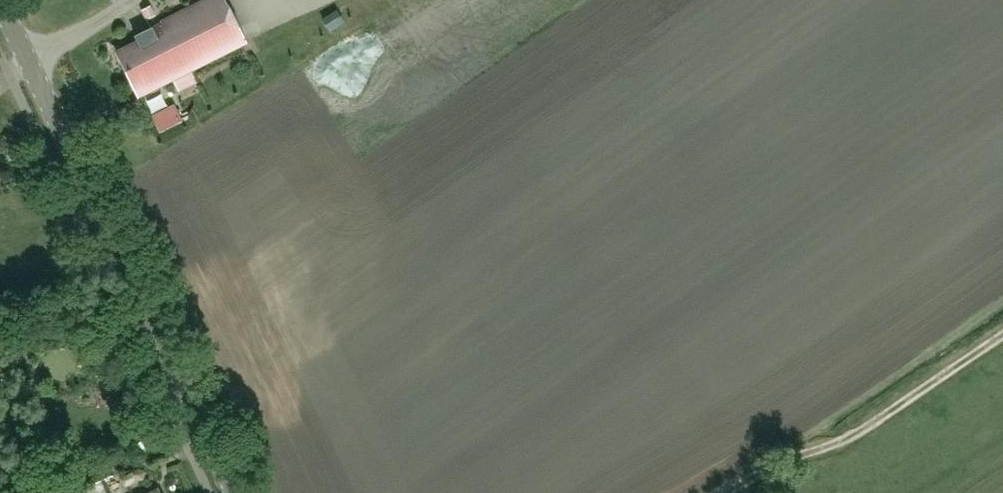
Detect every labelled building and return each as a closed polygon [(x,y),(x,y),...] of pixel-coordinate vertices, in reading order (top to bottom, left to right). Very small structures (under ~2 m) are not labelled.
[(235,19),(225,0),(202,0),(134,35),(137,41),(115,52),(138,96),(246,42),(235,19)] [(150,6),(141,10),(147,20),(155,16),(150,6)] [(175,95),(150,106),(162,133),(187,121),(175,95)]
